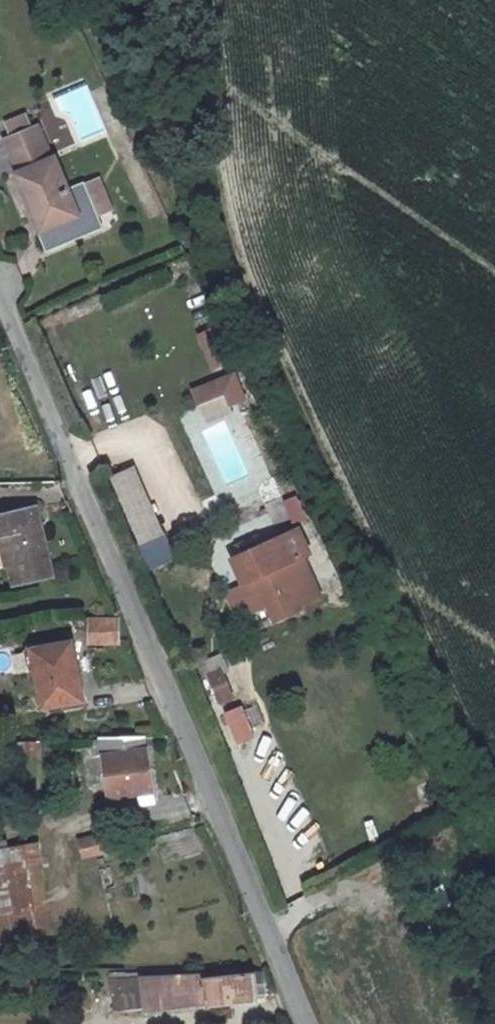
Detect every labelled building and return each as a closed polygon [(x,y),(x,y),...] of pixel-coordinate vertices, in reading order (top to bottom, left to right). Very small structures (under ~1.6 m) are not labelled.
[(10,125),(14,135),(37,126),(32,116),(10,125)] [(22,165),(18,167),(44,225),(52,242),(106,217),(103,209),(89,176),(88,174),(71,181),(59,151),(54,154),(42,124),(37,126),(14,135),(11,137),(22,165)] [(102,170),(89,176),(103,209),(117,203),(102,170)] [(237,368),(195,385),(200,398),(229,387),(233,399),(247,394),(237,368)] [(303,495),(287,498),(292,524),(307,522),(303,495)] [(278,530),(294,523),(282,497),(267,504),(278,530)] [(0,522),(0,542),(12,540),(19,586),(62,578),(52,525),(40,527),(38,517),(0,522)] [(303,523),(238,552),(249,577),(261,571),(273,598),(280,615),(305,604),(303,600),(325,590),(307,551),(313,548),(303,523)] [(179,527),(152,538),(163,564),(189,552),(179,527)] [(261,571),(249,577),(260,604),(273,598),(261,571)] [(87,621),(86,647),(117,647),(117,621),(87,621)] [(75,641),(37,649),(51,705),(88,696),(75,641)] [(221,654),(203,661),(221,704),(239,696),(221,654)] [(245,703),(224,712),(237,744),(258,736),(245,703)] [(156,743),(110,750),(118,805),(165,799),(156,743)] [(125,835),(107,837),(111,857),(128,854),(125,835)] [(102,837),(82,840),(84,861),(105,857),(102,837)] [(36,840),(0,847),(12,905),(33,901),(31,886),(45,884),(36,840)] [(198,972),(115,979),(117,1012),(252,1004),(250,975),(198,978),(198,972)]
